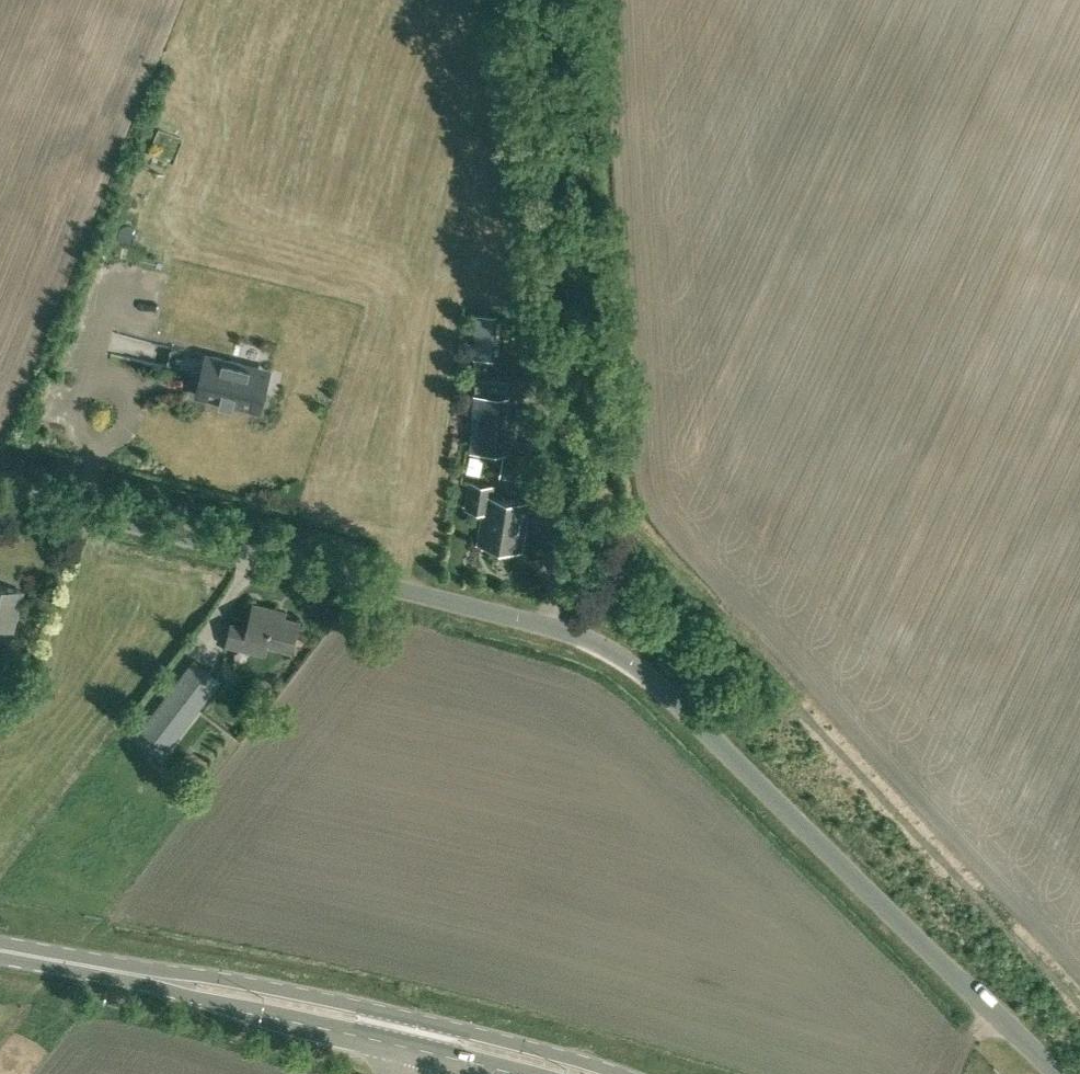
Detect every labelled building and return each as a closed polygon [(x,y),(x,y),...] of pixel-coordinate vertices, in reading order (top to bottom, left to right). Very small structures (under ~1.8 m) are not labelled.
[(492,314),(478,314),(476,355),(490,355),(492,314)] [(231,360),(206,354),(196,394),(260,410),(268,379),(250,374),(252,365),(231,360)] [(476,378),(475,395),(474,395),(471,448),(504,450),(500,476),(535,481),(540,442),(508,438),(510,397),(508,397),(509,380),(476,378)] [(522,549),(529,501),(486,494),(487,487),(473,485),(469,508),(483,510),(478,542),(522,549)] [(23,590),(0,585),(0,626),(13,629),(23,590)] [(265,653),(266,647),(267,642),(291,648),(298,620),(274,614),(276,609),(254,604),(248,628),(232,624),(229,638),(245,642),(243,648),(265,653)] [(168,749),(222,678),(194,658),(140,727),(168,749)]
